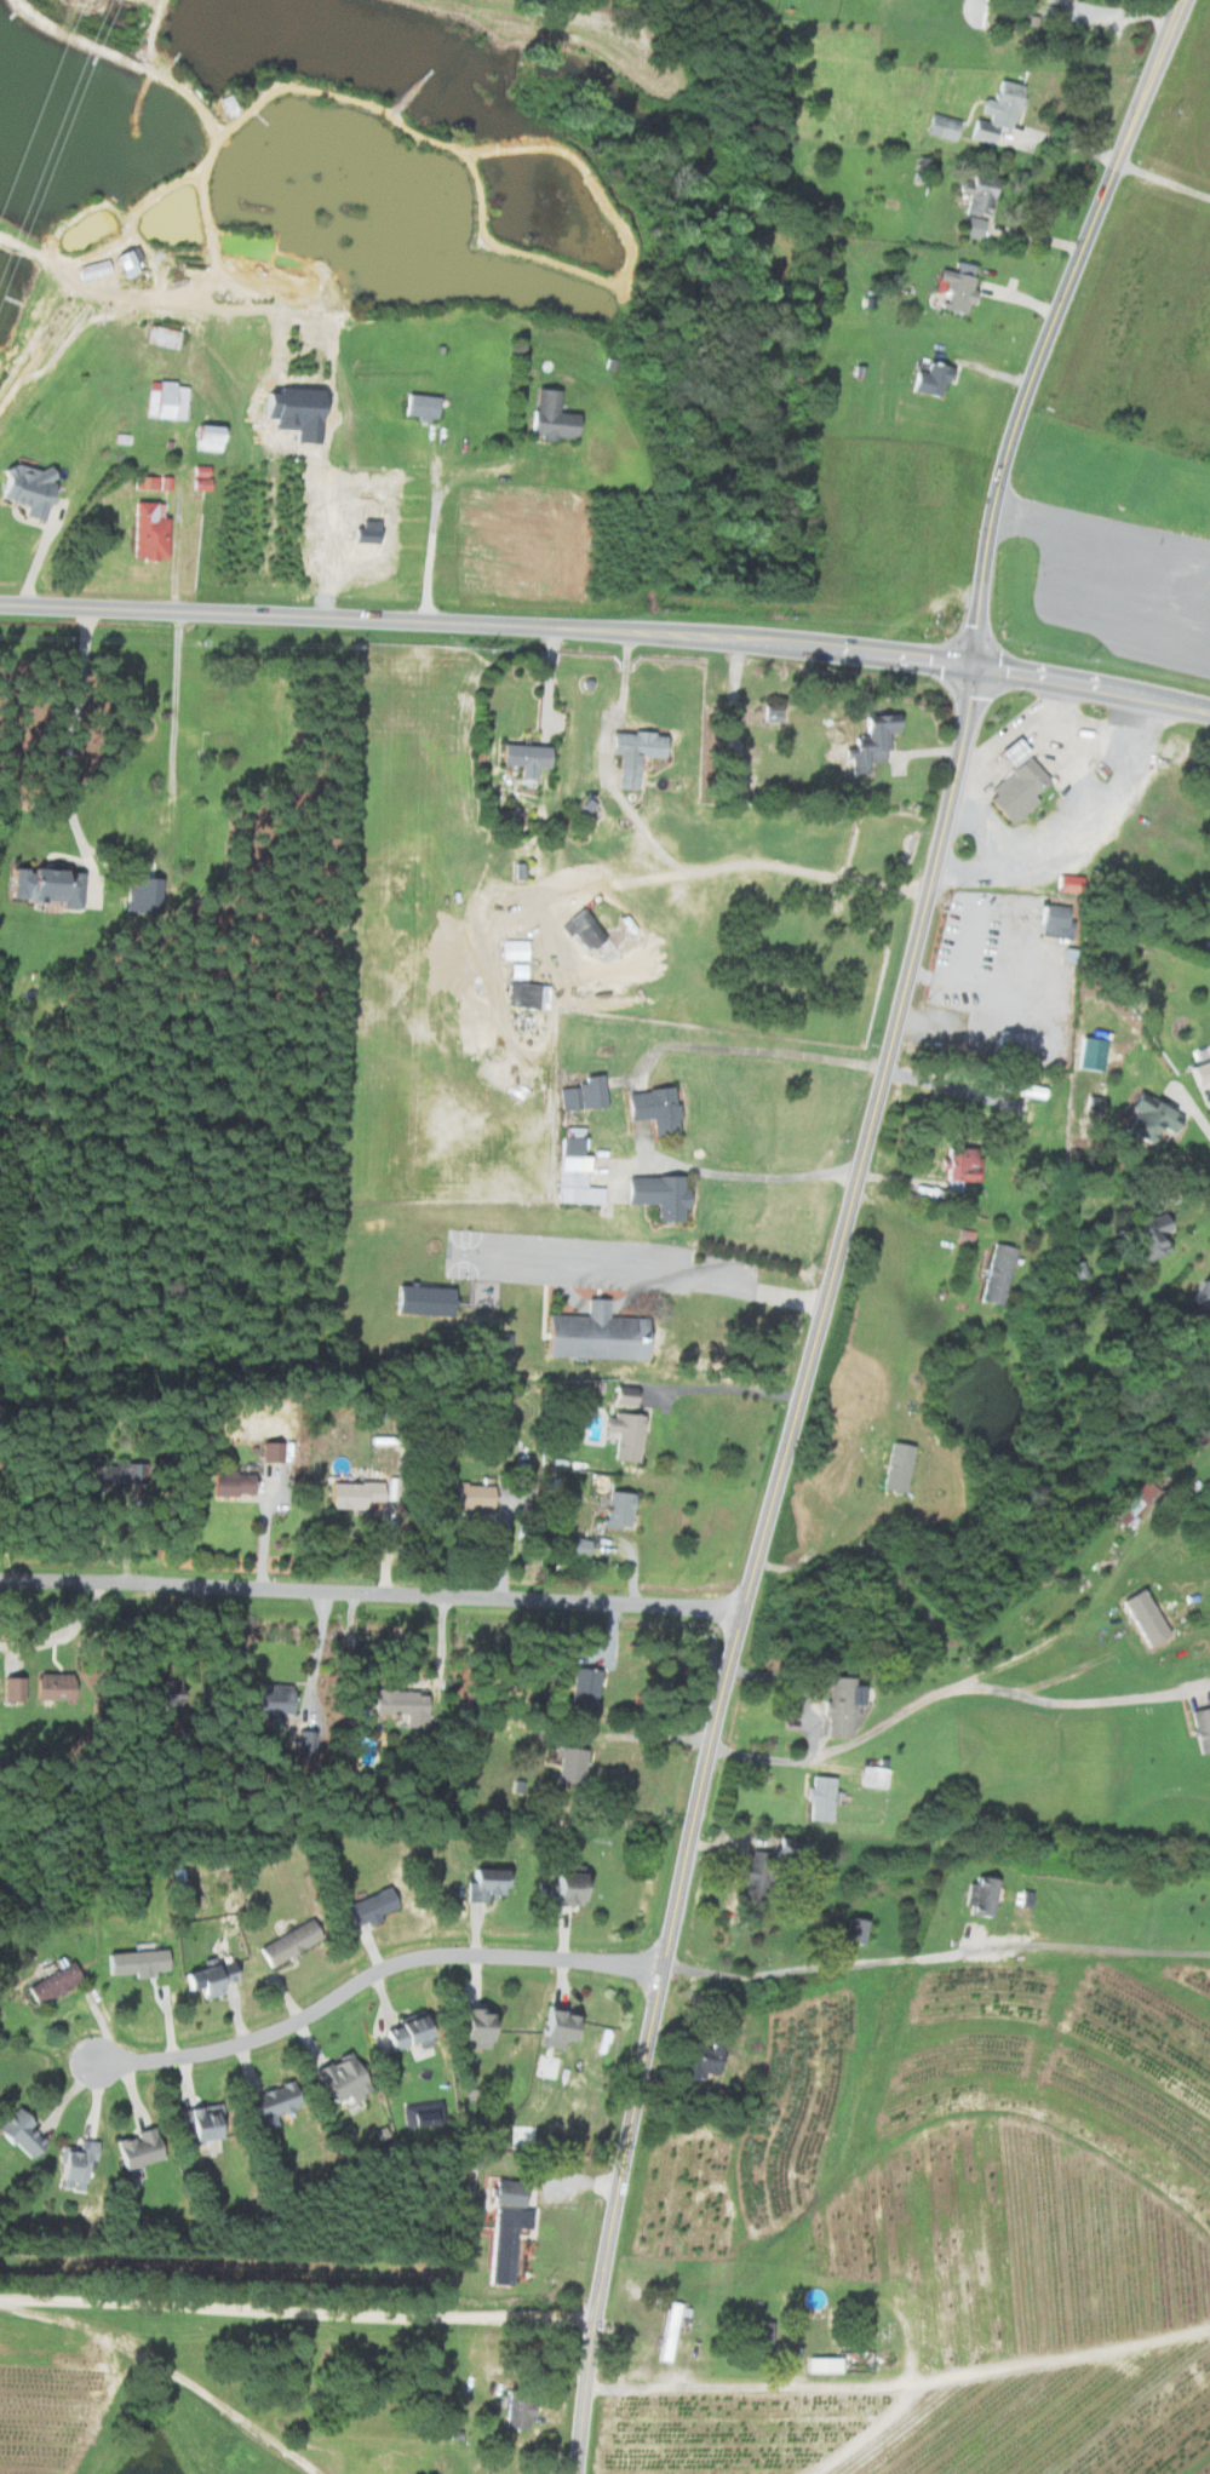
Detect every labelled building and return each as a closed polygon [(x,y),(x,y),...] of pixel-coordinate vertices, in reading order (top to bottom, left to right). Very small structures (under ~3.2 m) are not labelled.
[(1020,86),(995,80),(991,101),(982,99),(977,118),(971,117),(966,139),(989,144),(992,127),(1010,131),(1020,86)] [(923,134),(952,142),(958,121),(929,113),(923,134)] [(966,194),(963,215),(987,218),(992,177),(968,175),(967,184),(959,183),(957,193),(966,194)] [(962,238),(979,239),(981,219),(963,218),(962,238)] [(135,274),(124,250),(110,256),(121,280),(135,274)] [(941,311),(963,317),(977,267),(954,261),(941,311)] [(179,333),(147,325),(143,343),(175,350),(179,333)] [(906,389),(937,398),(946,366),(926,360),(922,373),(911,369),(906,389)] [(184,419),(185,386),(171,386),(171,380),(153,380),(153,389),(146,389),(145,417),(184,419)] [(556,390),(530,387),(526,436),(552,438),(552,436),(573,438),(575,414),(554,412),(556,390)] [(435,396),(403,394),(402,417),(433,419),(435,396)] [(219,450),(218,425),(192,425),(192,450),(219,450)] [(53,483),(47,482),(49,474),(0,462),(0,463),(0,501),(22,506),(19,516),(44,522),(53,483)] [(169,490),(169,477),(134,475),(133,489),(169,490)] [(129,558),(162,559),(163,502),(131,502),(129,558)] [(848,774),(866,772),(866,763),(883,761),(882,750),(888,749),(887,733),(894,732),(892,713),(861,716),(863,739),(850,740),(851,751),(846,752),(848,774)] [(637,757),(660,758),(661,734),(610,731),(609,754),(617,754),(616,788),(635,789),(637,757)] [(498,765),(520,766),(519,786),(532,786),(533,767),(542,768),(543,746),(499,744),(498,765)] [(1036,801),(1029,793),(1045,779),(1025,756),(982,796),(1009,825),(1036,801)] [(5,899),(57,903),(56,908),(77,909),(79,872),(8,867),(5,899)] [(1069,922),(1063,922),(1063,905),(1039,905),(1038,938),(1069,938),(1069,922)] [(601,939),(583,908),(558,923),(566,937),(572,933),(583,950),(601,939)] [(525,940),(500,941),(501,961),(508,960),(509,979),(526,978),(525,940)] [(507,1007),(536,1008),(537,983),(507,982),(507,1007)] [(1189,1086),(1209,1081),(1209,1055),(1183,1063),(1189,1086)] [(562,1112),(605,1106),(600,1074),(582,1077),(583,1085),(559,1088),(562,1112)] [(1042,1088),(1010,1083),(1009,1095),(1040,1100),(1042,1088)] [(651,1136),(676,1134),(672,1088),(623,1092),(626,1120),(649,1118),(651,1136)] [(1135,1113),(1124,1130),(1144,1143),(1155,1126),(1166,1132),(1176,1116),(1134,1090),(1124,1106),(1135,1113)] [(556,1202),(603,1204),(603,1188),(585,1187),(586,1154),(586,1138),(559,1137),(556,1202)] [(972,1149),(941,1148),(940,1170),(943,1170),(942,1180),(971,1181),(972,1149)] [(681,1221),(680,1176),(623,1176),(624,1204),(655,1204),(655,1222),(681,1221)] [(1168,1230),(1161,1212),(1117,1229),(1129,1258),(1134,1256),(1137,1263),(1164,1253),(1157,1234),(1168,1230)] [(1011,1247),(989,1243),(980,1302),(1002,1306),(1011,1247)] [(1209,1314),(1209,1282),(1196,1277),(1186,1306),(1209,1314)] [(641,1360),(642,1318),(604,1317),(605,1299),(584,1299),(584,1316),(543,1315),(541,1357),(641,1360)] [(495,1354),(507,1353),(506,1335),(494,1335),(495,1354)] [(641,1416),(603,1413),(602,1432),(614,1433),(611,1461),(636,1463),(641,1416)] [(258,1461),(269,1462),(270,1449),(260,1448),(258,1461)] [(117,1466),(77,1468),(78,1491),(118,1490),(117,1466)] [(326,1509),(361,1510),(361,1501),(379,1502),(379,1484),(327,1482),(326,1509)] [(487,1487),(454,1486),(454,1511),(486,1512),(487,1487)] [(601,1527),(625,1529),(629,1494),(605,1491),(601,1527)] [(583,1556),(587,1541),(570,1537),(566,1552),(583,1556)] [(1167,1634),(1138,1588),(1116,1601),(1145,1648),(1167,1634)] [(592,1706),(596,1671),(571,1668),(567,1703),(592,1706)] [(68,1689),(59,1689),(59,1675),(31,1674),(30,1700),(68,1702),(68,1689)] [(848,1737),(848,1705),(857,1705),(857,1677),(826,1677),(826,1701),(823,1701),(822,1737),(848,1737)] [(0,1679),(0,1704),(23,1703),(22,1678),(0,1679)] [(256,1713),(287,1714),(288,1686),(256,1685),(256,1713)] [(370,1715),(401,1715),(402,1728),(424,1728),(424,1696),(414,1696),(414,1691),(370,1691),(370,1715)] [(1209,1752),(1209,1708),(1190,1710),(1194,1753),(1209,1752)] [(553,1783),(578,1786),(584,1751),(558,1747),(553,1783)] [(886,1789),(887,1768),(858,1766),(857,1787),(886,1789)] [(831,1822),(833,1777),(809,1776),(809,1788),(805,1788),(804,1801),(808,1801),(807,1821),(831,1822)] [(771,1853),(795,1860),(800,1842),(776,1835),(771,1853)] [(748,1851),(747,1870),(740,1870),(739,1901),(763,1902),(764,1852),(748,1851)] [(483,1903),(484,1895),(504,1895),(505,1871),(465,1869),(464,1902),(483,1903)] [(581,1907),(582,1875),(545,1873),(544,1905),(581,1907)] [(963,1915),(991,1917),(994,1879),(975,1878),(975,1884),(966,1883),(963,1915)] [(376,1915),(395,1908),(388,1887),(341,1905),(350,1930),(378,1919),(376,1915)] [(866,1921),(846,1917),(841,1943),(861,1946),(866,1921)] [(317,1940),(306,1920),(254,1950),(265,1969),(317,1940)] [(169,1971),(168,1950),(102,1953),(103,1976),(131,1975),(131,1979),(151,1978),(150,1972),(169,1971)] [(236,1981),(232,1962),(175,1973),(178,1991),(194,1988),(196,2000),(221,1996),(219,1984),(236,1981)] [(31,2006),(78,1983),(69,1964),(22,1986),(31,2006)] [(466,2049),(488,2049),(488,2009),(453,2009),(453,2042),(466,2042),(466,2049)] [(568,2043),(573,2017),(539,2010),(533,2045),(556,2049),(558,2041),(568,2043)] [(388,2052),(414,2042),(417,2049),(428,2045),(417,2015),(379,2028),(388,2052)] [(715,2075),(715,2046),(706,2046),(706,2051),(682,2051),(681,2080),(702,2081),(702,2074),(715,2075)] [(310,2069),(326,2106),(344,2098),(346,2102),(366,2093),(348,2053),(310,2069)] [(275,2128),(272,2116),(293,2111),(287,2087),(244,2096),(252,2133),(275,2128)] [(185,2145),(218,2136),(210,2107),(195,2111),(194,2106),(176,2111),(185,2145)] [(42,2141),(28,2129),(32,2125),(13,2107),(0,2121),(0,2139),(24,2161),(42,2141)] [(160,2160),(150,2122),(132,2126),(134,2137),(112,2143),(119,2171),(160,2160)] [(55,2181),(84,2183),(85,2168),(94,2168),(95,2142),(76,2141),(76,2148),(56,2147),(55,2181)] [(523,2182),(487,2182),(488,2208),(523,2207),(523,2182)] [(485,2285),(511,2287),(516,2230),(526,2231),(528,2211),(492,2208),(485,2285)] [(655,2361),(669,2364),(682,2305),(668,2301),(655,2361)] [(803,2373),(837,2374),(837,2358),(803,2358),(803,2373)] [(501,2428),(522,2431),(524,2418),(527,2419),(530,2396),(506,2392),(501,2428)]
